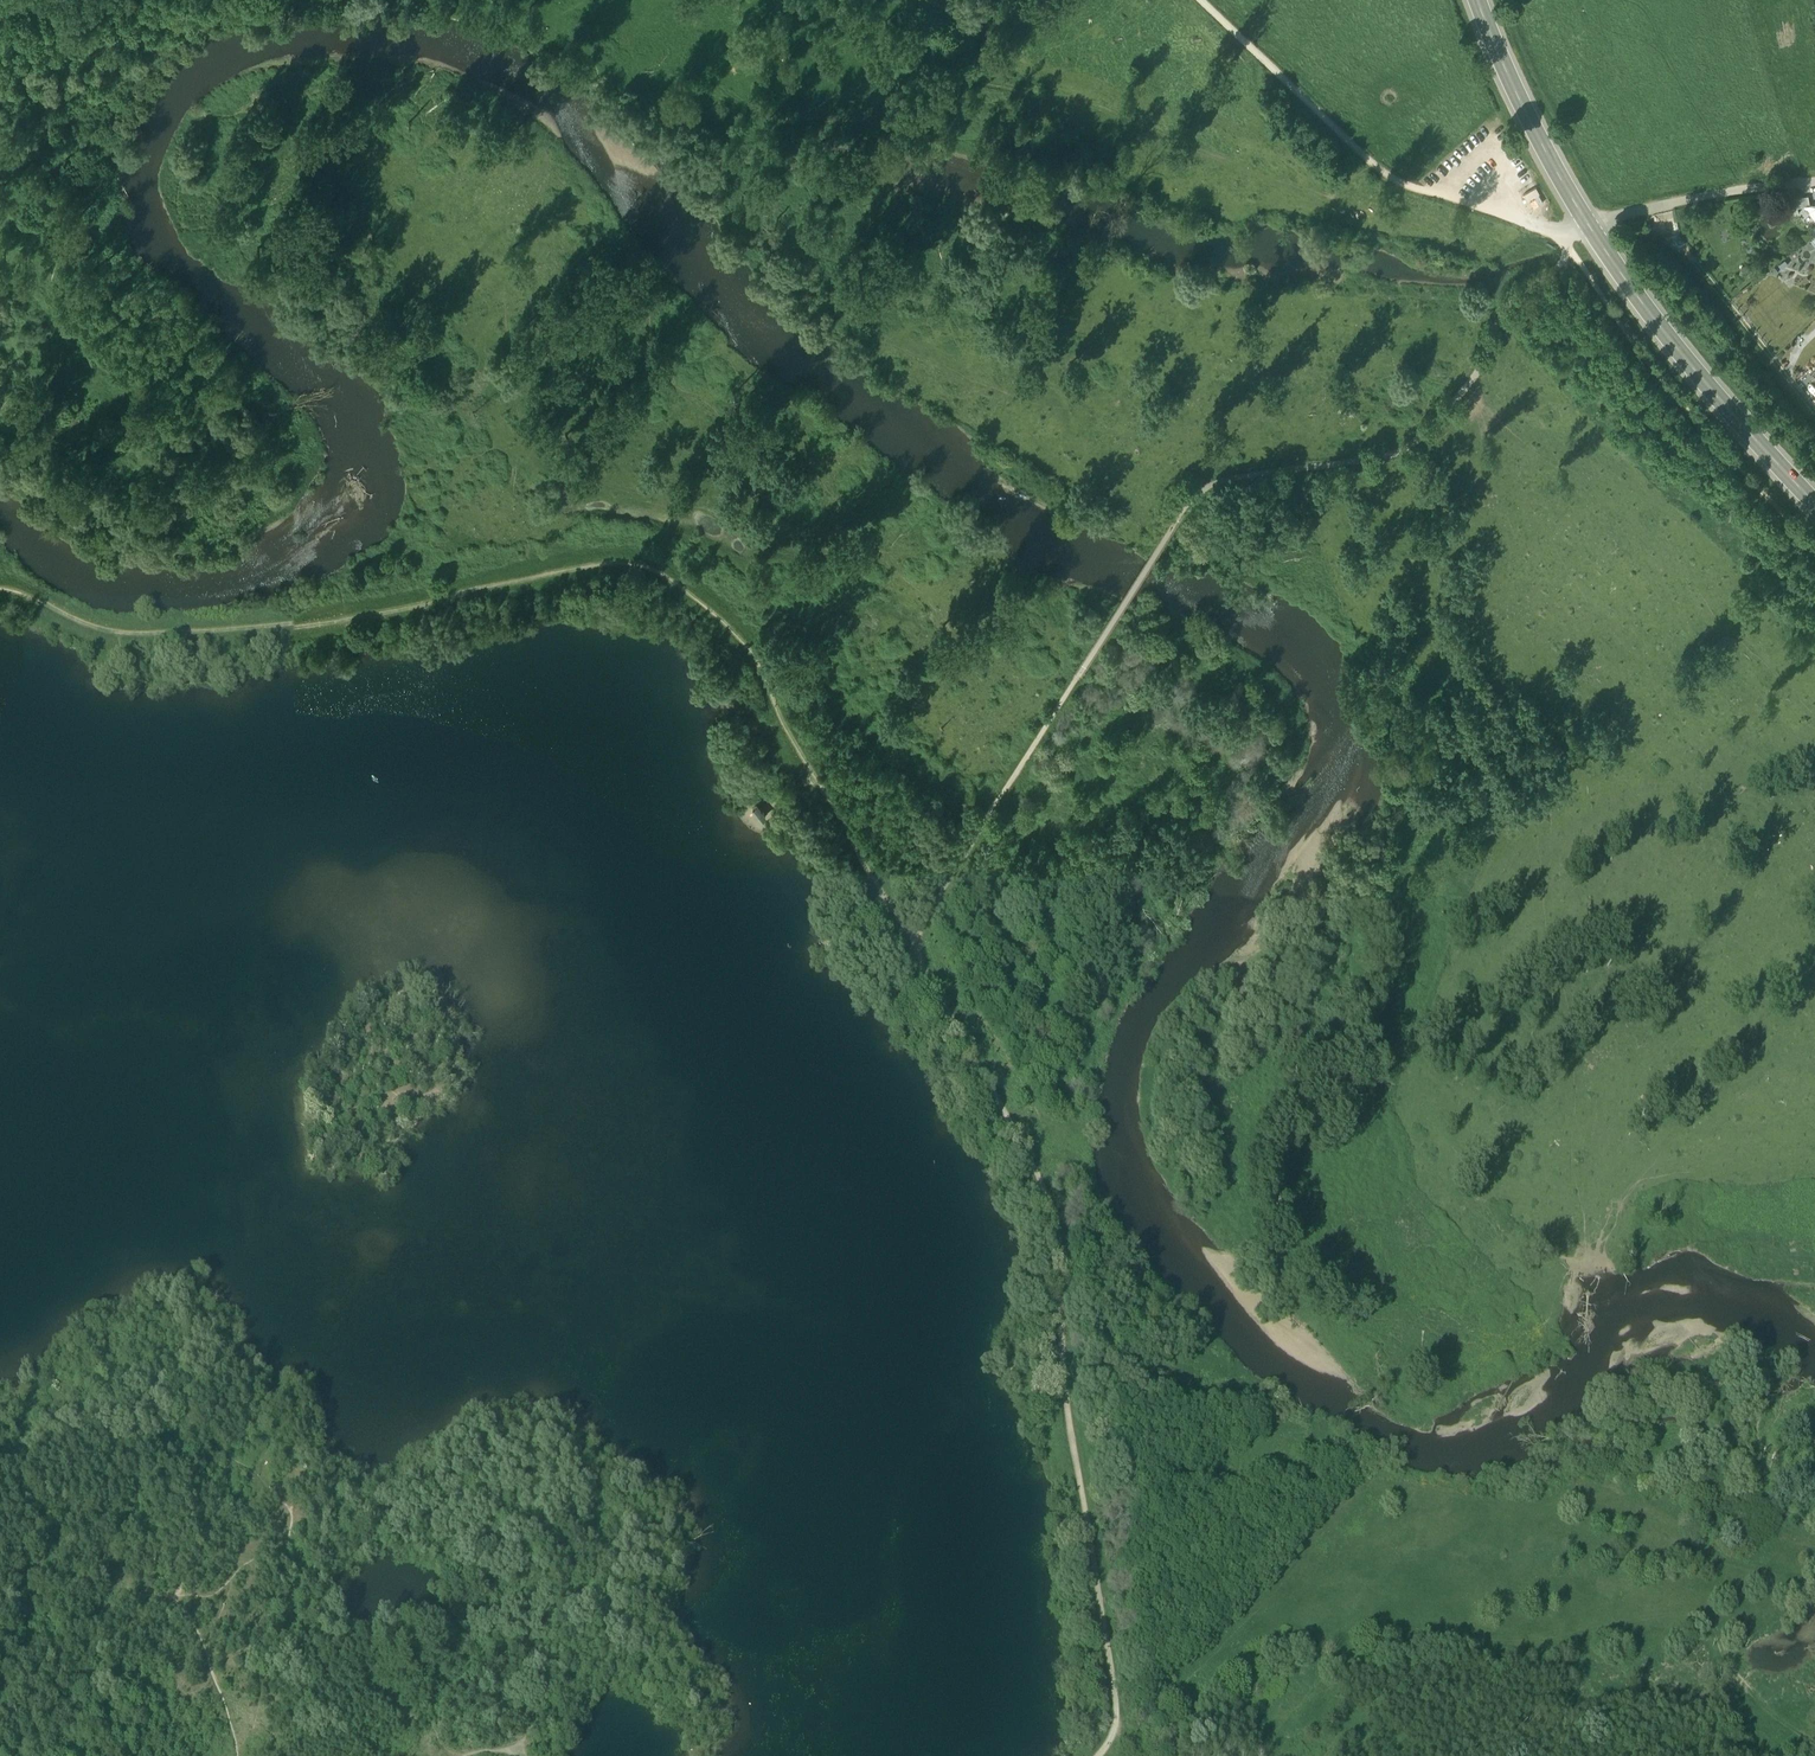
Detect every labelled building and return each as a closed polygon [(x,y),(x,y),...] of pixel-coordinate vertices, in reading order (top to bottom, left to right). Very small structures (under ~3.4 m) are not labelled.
[(1806,205),(1810,204),(1809,195),(1785,200),(1791,213),(1799,211),(1798,207),(1806,205)] [(1814,217),(1814,205),(1810,204),(1806,205),(1814,217)] [(758,804),(753,808),(761,819),(766,815),(758,804)]
